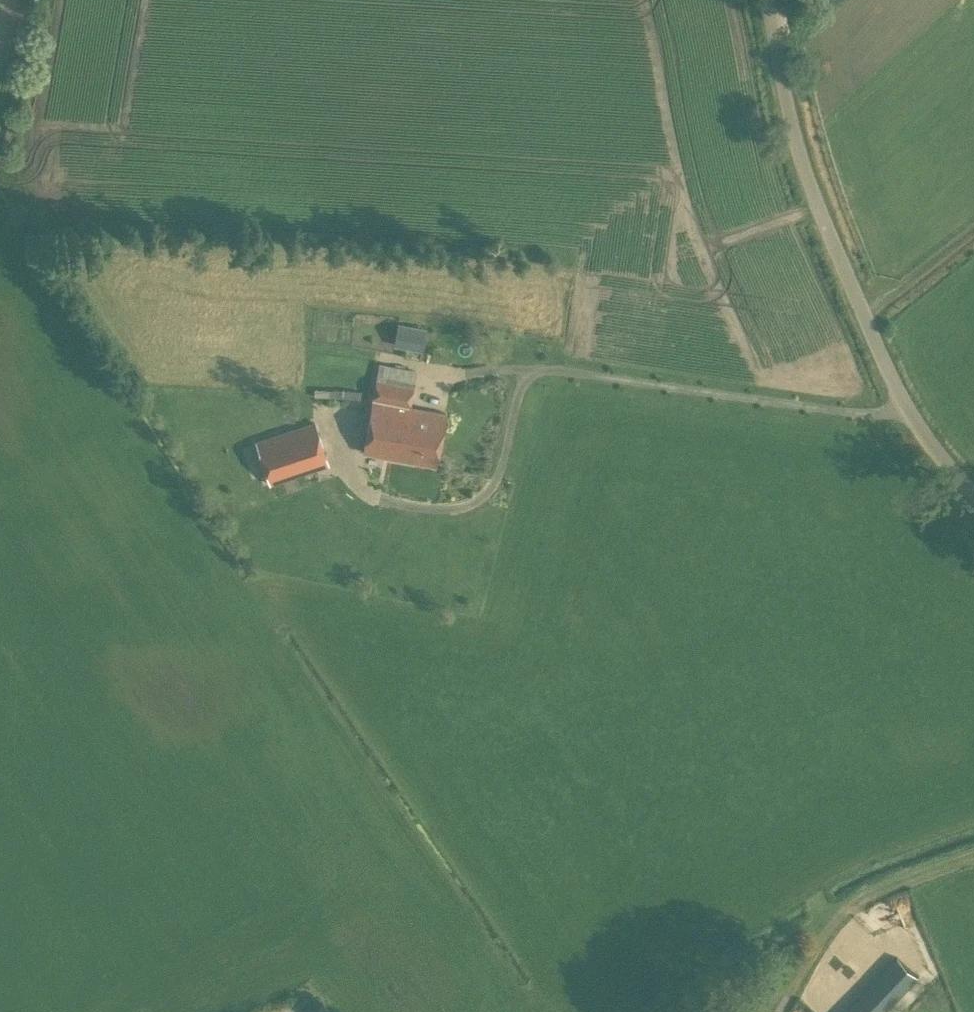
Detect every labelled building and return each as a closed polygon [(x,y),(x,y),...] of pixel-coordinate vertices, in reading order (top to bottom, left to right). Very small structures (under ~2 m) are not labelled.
[(422,351),(426,328),(397,322),(392,346),(422,351)] [(379,364),(372,400),(373,400),(410,407),(414,385),(404,384),(406,369),(379,364)] [(368,426),(363,452),(425,464),(428,448),(419,446),(423,428),(407,425),(410,407),(373,400),(368,426)] [(446,414),(410,407),(407,425),(423,428),(419,446),(428,448),(425,464),(435,466),(446,414)] [(270,485),(329,465),(315,421),(254,441),(270,485)] [(844,1011),(886,1011),(920,977),(897,956),(844,1011)]
